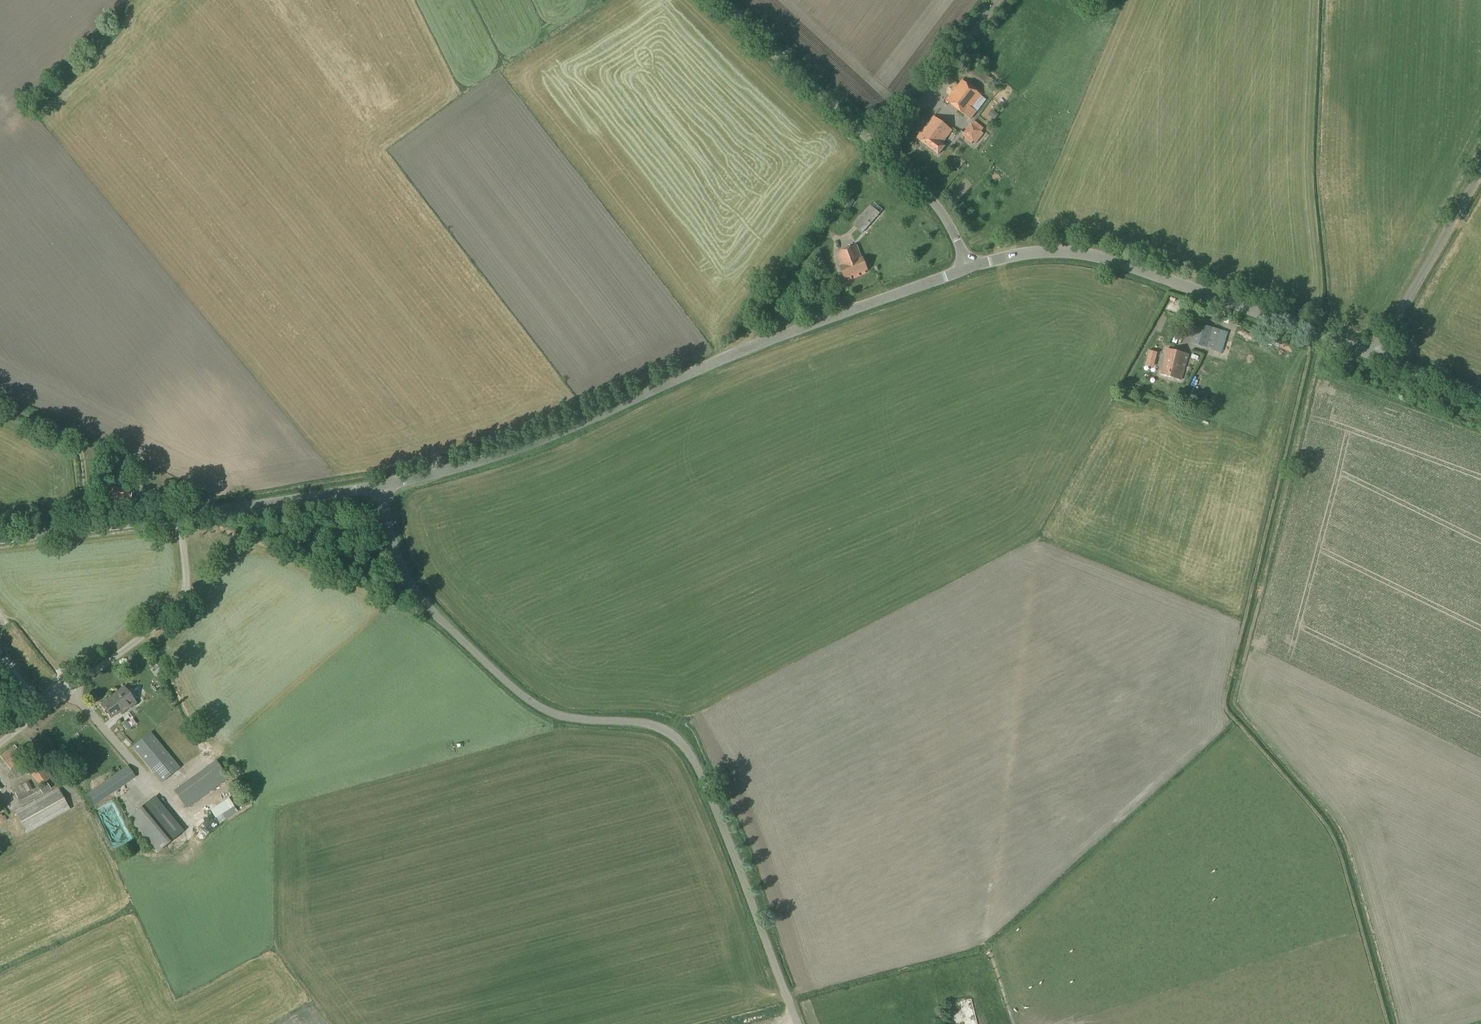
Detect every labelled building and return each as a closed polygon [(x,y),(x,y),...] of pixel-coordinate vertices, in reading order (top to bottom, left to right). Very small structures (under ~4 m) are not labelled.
[(987,88),(992,80),(973,66),(968,72),(987,88)] [(970,120),(976,112),(986,100),(981,96),(962,80),(945,101),(970,120)] [(938,155),(944,147),(941,144),(951,131),(933,117),(917,138),(938,155)] [(965,136),(977,147),(990,132),(978,121),(965,136)] [(849,198),(843,207),(847,210),(854,201),(849,198)] [(862,234),(872,222),(879,214),(869,205),(852,225),(862,234)] [(861,258),(856,245),(836,254),(840,266),(839,267),(844,279),(867,270),(862,258),(861,258)] [(1213,350),(1219,330),(1196,323),(1191,344),(1213,350)] [(1180,380),(1188,355),(1167,349),(1160,375),(1180,380)] [(1158,368),(1160,352),(1152,350),(1149,366),(1158,368)] [(1244,436),(1241,440),(1249,446),(1252,441),(1244,436)] [(121,713),(135,703),(123,687),(100,705),(110,718),(120,712),(121,713)] [(161,784),(180,768),(151,732),(131,748),(161,784)] [(25,759),(15,744),(0,756),(0,757),(10,770),(25,759)] [(52,777),(35,755),(12,773),(17,780),(26,773),(28,776),(30,774),(39,786),(32,789),(29,781),(10,790),(13,795),(15,794),(20,805),(42,794),(42,795),(50,789),(46,782),(52,777)] [(206,768),(174,791),(186,808),(219,785),(228,778),(216,761),(206,768)] [(112,793),(135,777),(128,766),(94,788),(85,794),(92,806),(112,792),(112,793)] [(27,834),(70,810),(58,788),(14,812),(27,834)] [(218,789),(208,795),(211,800),(221,795),(218,789)] [(157,852),(182,831),(154,797),(129,817),(157,852)] [(219,824),(231,819),(230,816),(240,811),(234,797),(212,807),(219,824)]
